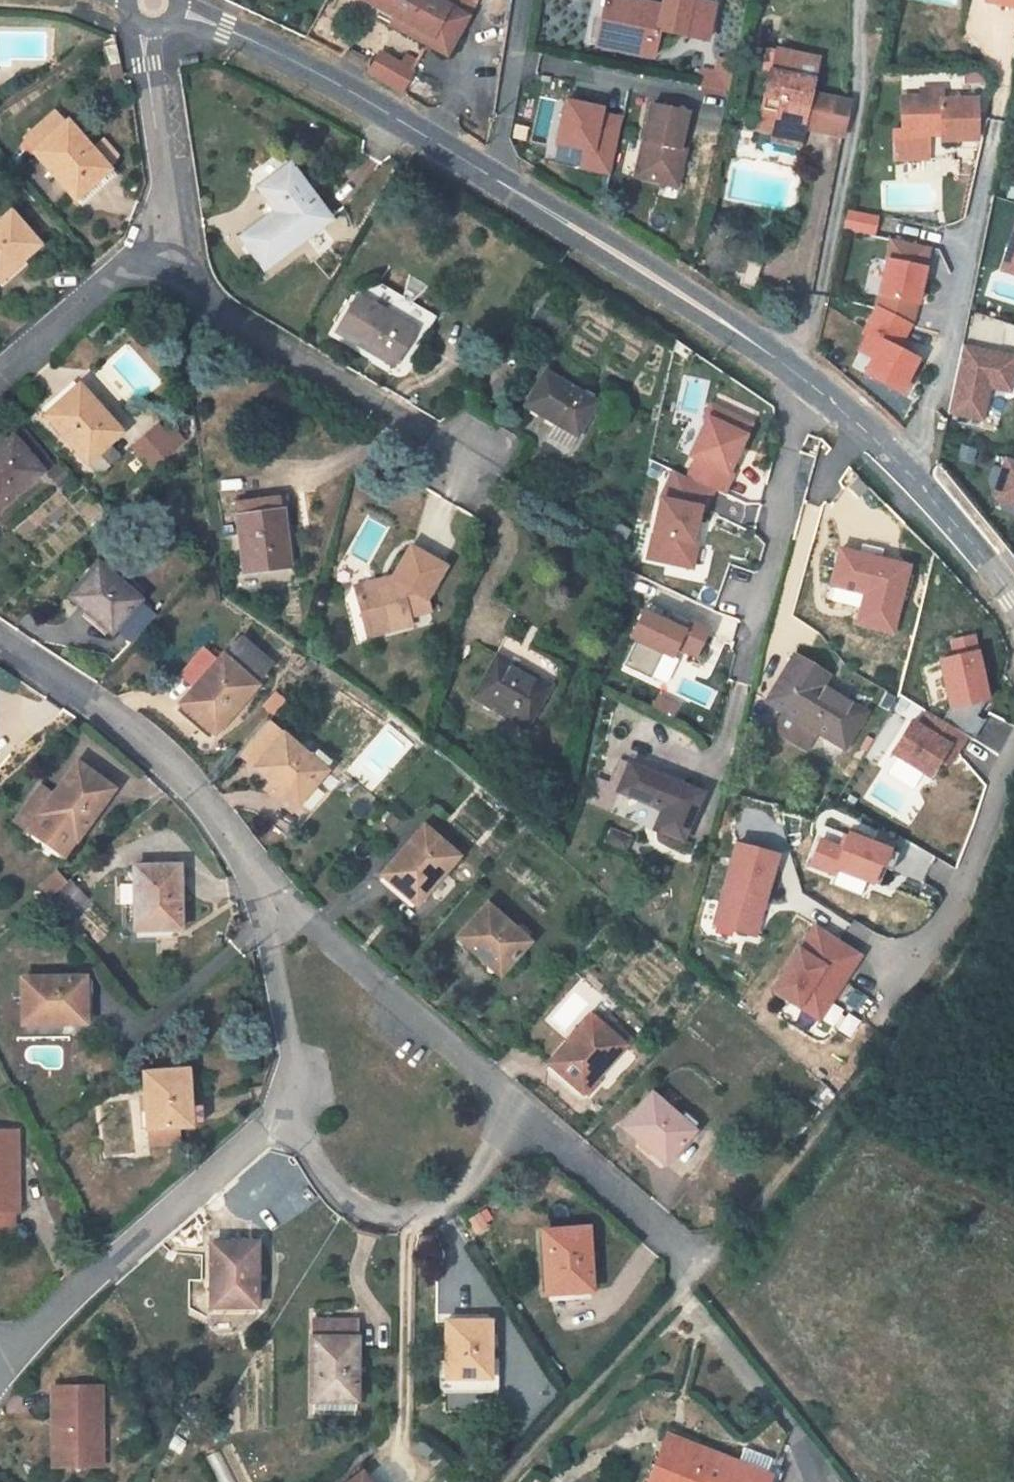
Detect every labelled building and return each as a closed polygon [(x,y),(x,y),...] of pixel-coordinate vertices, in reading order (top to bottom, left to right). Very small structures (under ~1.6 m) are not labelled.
[(391,24),(447,54),(476,3),(471,0),(364,0),(394,17),(391,24)] [(659,17),(639,13),(642,2),(641,2),(633,0),(604,0),(596,38),(652,50),(657,30),(705,40),(712,4),(693,0),(662,0),(659,17)] [(639,13),(659,17),(662,0),(641,0),(641,2),(642,2),(639,13)] [(652,50),(596,38),(594,44),(651,57),(652,50)] [(770,70),(774,71),(778,49),(767,47),(763,69),(770,70)] [(829,119),(826,130),(843,134),(850,101),(811,93),(818,58),(778,49),(774,71),(770,70),(759,126),(774,129),(802,135),(804,125),(806,114),(829,119)] [(375,60),(381,64),(386,55),(380,52),(375,60)] [(375,60),(368,73),(402,92),(419,62),(408,55),(402,64),(386,55),(381,64),(375,60)] [(701,72),(698,86),(727,92),(733,63),(718,60),(715,75),(701,72)] [(927,131),(942,131),(942,140),(978,139),(976,100),(942,101),(942,90),(921,90),(921,98),(902,98),(903,132),(927,131)] [(582,152),(577,169),(608,177),(625,113),(560,97),(548,143),(582,152)] [(687,112),(651,103),(641,140),(647,140),(639,176),(675,185),(684,149),(678,147),(687,112)] [(87,183),(90,186),(109,169),(68,123),(66,124),(56,112),(26,139),(36,151),(34,153),(73,196),(87,183)] [(826,130),(829,119),(806,114),(804,125),(826,130)] [(800,144),(802,135),(774,129),(773,138),(800,144)] [(928,159),(927,131),(903,132),(895,132),(896,161),(928,159)] [(633,175),(639,176),(647,140),(641,140),(633,175)] [(332,219),(291,165),(259,188),(277,211),(241,237),(265,269),(332,219)] [(87,183),(73,196),(82,204),(114,176),(109,169),(90,186),(87,183)] [(40,245),(11,212),(0,222),(0,281),(40,245)] [(843,212),(842,231),(875,233),(876,214),(843,212)] [(1013,220),(997,271),(1013,277),(1013,220)] [(907,353),(926,244),(881,237),(861,353),(865,354),(860,381),(906,389),(912,354),(907,353)] [(438,319),(381,285),(363,288),(337,332),(397,368),(419,331),(428,336),(438,319)] [(1009,394),(1013,374),(1013,355),(964,343),(946,415),(981,424),(990,389),(1009,394)] [(548,438),(569,451),(598,403),(546,371),(524,406),(556,425),(548,438)] [(82,390),(79,387),(66,399),(68,402),(82,390)] [(88,462),(121,432),(82,390),(68,402),(66,399),(55,409),(47,417),(88,462)] [(668,469),(637,555),(683,572),(712,492),(722,496),(750,420),(705,403),(679,473),(668,469)] [(153,470),(175,451),(185,442),(173,429),(164,437),(156,428),(133,448),(153,470)] [(49,463),(23,433),(14,440),(13,439),(0,450),(0,509),(42,472),(40,470),(49,463)] [(1001,455),(986,503),(1013,512),(1013,460),(1001,455)] [(244,573),(291,567),(286,526),(292,525),(288,495),(236,502),(244,573)] [(380,617),(384,631),(413,623),(410,615),(431,609),(428,597),(446,565),(411,545),(394,576),(391,582),(384,584),(378,580),(356,587),(366,621),(380,617)] [(913,564),(839,546),(829,585),(864,594),(855,624),(895,637),(913,564)] [(114,635),(143,602),(96,562),(68,595),(114,635)] [(394,576),(378,580),(384,584),(391,582),(394,576)] [(633,645),(624,666),(648,676),(657,654),(667,659),(681,629),(636,609),(622,640),(633,645)] [(694,661),(706,628),(684,621),(673,654),(694,661)] [(977,633),(949,639),(953,655),(939,658),(951,709),(993,699),(977,633)] [(507,637),(472,698),(528,729),(562,668),(507,637)] [(215,732),(272,667),(239,638),(184,701),(199,713),(196,716),(215,732)] [(768,702),(787,712),(820,732),(847,748),(868,712),(824,687),(829,676),(794,657),(768,702)] [(184,701),(182,704),(196,716),(199,713),(184,701)] [(969,737),(927,711),(923,711),(913,719),(891,754),(935,780),(943,766),(949,769),(969,737)] [(810,748),(820,732),(787,712),(777,729),(810,748)] [(300,806),(329,773),(327,771),(333,764),(320,752),(314,760),(286,736),(257,769),(274,784),(300,805),(300,806)] [(608,788),(619,791),(630,764),(620,760),(608,788)] [(13,824),(61,860),(112,790),(77,764),(55,794),(42,784),(13,824)] [(683,841),(702,794),(630,764),(619,791),(664,810),(656,830),(683,841)] [(274,784),(268,792),(293,813),(300,805),(274,784)] [(417,904),(457,857),(423,828),(386,873),(400,884),(398,887),(414,901),(417,904)] [(841,845),(818,836),(807,866),(837,877),(839,870),(880,886),(895,847),(847,828),(841,845)] [(782,853),(735,841),(712,927),(758,937),(782,853)] [(179,866),(135,867),(136,929),(138,929),(155,929),(180,928),(179,866)] [(40,886),(50,898),(67,883),(57,871),(40,886)] [(386,873),(384,875),(398,887),(400,884),(386,873)] [(87,898),(71,879),(67,883),(50,898),(48,899),(65,918),(87,898)] [(502,977),(531,944),(485,903),(456,937),(502,977)] [(866,954),(815,923),(771,990),(820,1022),(866,954)] [(85,986),(85,978),(23,979),(24,1023),(82,1022),(81,1004),(85,1004),(85,986)] [(592,1018),(590,1016),(552,1060),(566,1073),(564,1075),(583,1092),(587,1095),(599,1082),(595,1079),(606,1066),(618,1053),(624,1046),(622,1045),(629,1037),(598,1011),(592,1018)] [(552,1060),(550,1063),(564,1075),(566,1073),(552,1060)] [(192,1129),(188,1067),(144,1070),(148,1128),(149,1148),(179,1146),(178,1130),(192,1129)] [(665,1164),(694,1131),(652,1094),(623,1127),(665,1164)] [(18,1211),(17,1131),(0,1131),(0,1233),(13,1233),(13,1212),(18,1211)] [(591,1290),(587,1229),(543,1232),(547,1290),(566,1289),(566,1292),(591,1290)] [(256,1306),(256,1245),(212,1244),(212,1303),(231,1303),(231,1306),(256,1306)] [(441,1388),(499,1388),(499,1362),(491,1362),(491,1318),(446,1319),(447,1350),(440,1350),(441,1388)] [(331,1411),(331,1415),(356,1415),(357,1353),(357,1335),(313,1335),(313,1353),(312,1411),(331,1411)] [(100,1385),(52,1386),(53,1466),(101,1466),(100,1385)] [(705,1466),(711,1452),(667,1436),(662,1449),(705,1466)] [(771,1476),(711,1452),(705,1466),(662,1449),(652,1474),(665,1479),(664,1481),(768,1481),(771,1476)] [(741,1449),(738,1459),(764,1469),(768,1460),(741,1449)] [(359,1467),(339,1481),(371,1481),(359,1467)] [(652,1474),(649,1481),(664,1481),(665,1479),(652,1474)]
